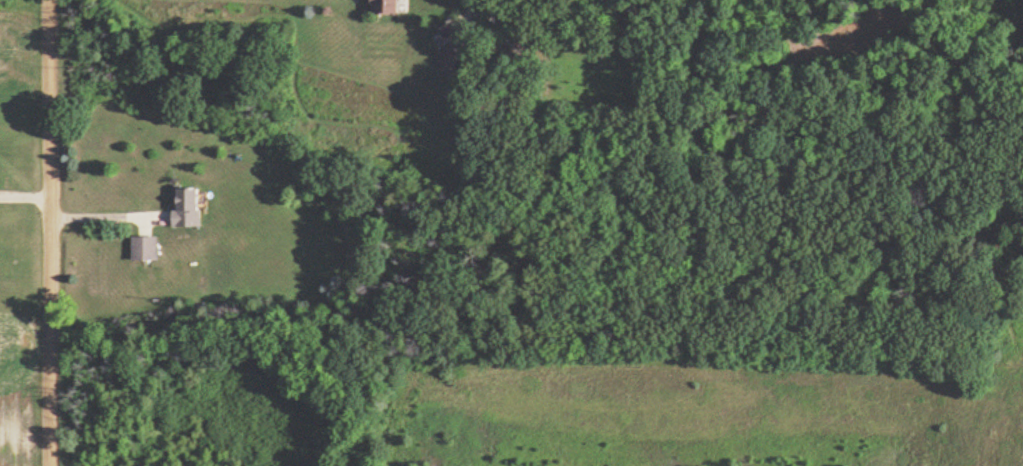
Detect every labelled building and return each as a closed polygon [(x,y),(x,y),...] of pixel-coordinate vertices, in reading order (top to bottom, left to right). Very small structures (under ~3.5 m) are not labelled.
[(403,0),(379,0),(379,12),(403,12),(403,0)] [(203,189),(181,189),(181,210),(175,210),(175,228),(203,228),(203,189)] [(159,236),(133,236),(133,261),(159,261),(159,236)]
